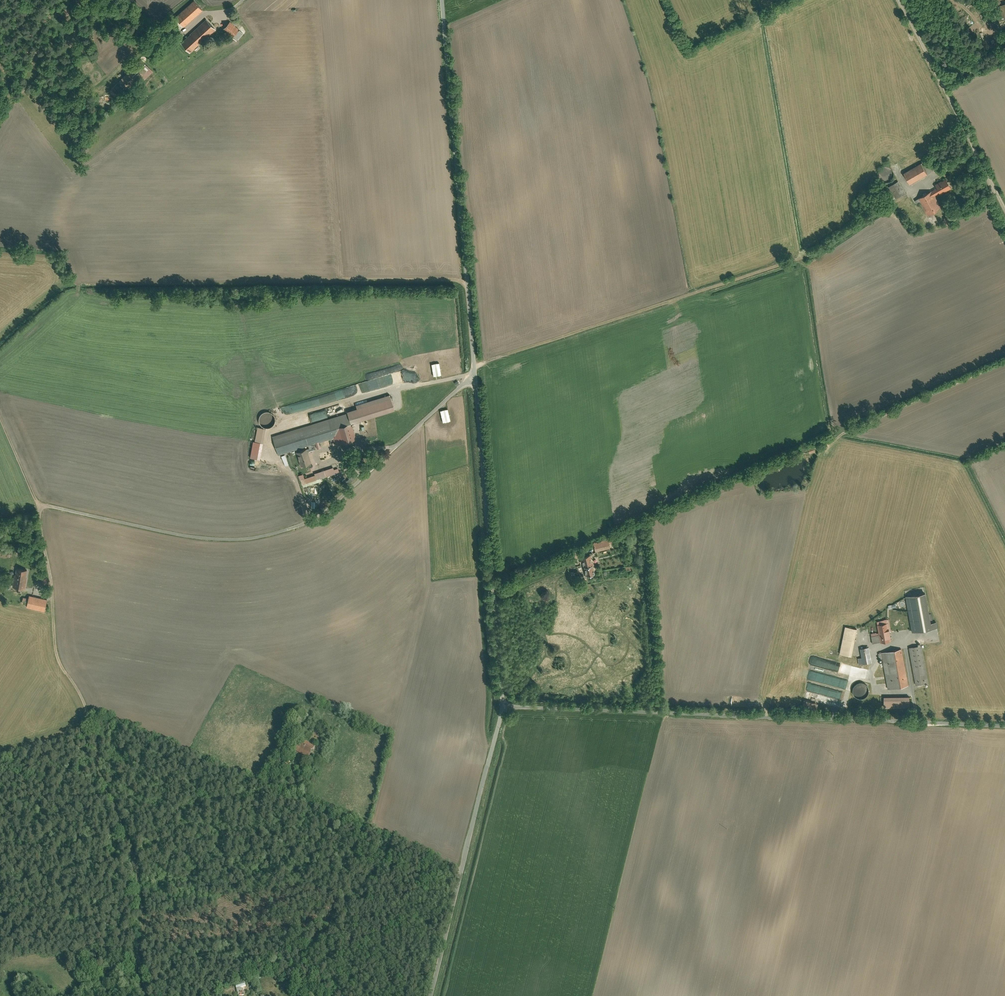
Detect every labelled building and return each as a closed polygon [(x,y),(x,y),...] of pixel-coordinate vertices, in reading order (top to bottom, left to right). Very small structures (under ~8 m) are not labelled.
[(177,15),(185,25),(204,10),(195,0),(177,15)] [(999,18),(1004,15),(1004,2),(1001,3),(999,0),(992,0),(999,18)] [(183,43),(191,52),(216,30),(208,21),(183,43)] [(224,30),(232,38),(240,30),(232,22),(224,30)] [(171,34),(165,23),(152,29),(157,40),(171,34)] [(112,88),(121,97),(150,69),(141,60),(112,88)] [(111,99),(111,98),(111,97),(111,96),(110,96),(110,95),(109,95),(109,94),(108,94),(108,93),(107,93),(106,93),(106,92),(105,92),(104,92),(103,92),(102,92),(102,93),(101,93),(100,93),(100,94),(99,94),(99,95),(98,95),(98,96),(97,96),(97,97),(97,98),(97,99),(97,100),(97,101),(97,102),(98,103),(98,104),(99,104),(99,105),(100,105),(100,106),(101,106),(102,106),(103,106),(103,107),(104,107),(105,107),(105,106),(106,106),(107,106),(108,106),(108,105),(109,105),(109,104),(110,104),(110,103),(111,103),(111,102),(111,101),(111,100),(111,99)] [(903,170),(910,182),(934,168),(927,156),(903,170)] [(891,174),(891,173),(891,172),(890,170),(890,169),(889,168),(887,167),(886,166),(885,166),(883,166),(881,166),(880,167),(879,167),(878,168),(878,169),(877,171),(876,172),(876,174),(877,175),(877,176),(878,178),(879,179),(881,180),(883,180),(884,180),(886,180),(887,180),(888,179),(889,178),(890,176),(891,174)] [(914,198),(923,215),(938,206),(932,195),(938,192),(939,194),(950,189),(944,178),(933,184),(934,187),(914,198)] [(896,182),(888,188),(893,197),(902,192),(896,182)] [(941,218),(945,225),(957,219),(953,212),(941,218)] [(388,371),(400,369),(399,361),(387,363),(388,371)] [(405,371),(350,385),(352,394),(396,383),(395,382),(406,379),(405,371)] [(393,410),(389,398),(345,412),(348,422),(337,426),(336,422),(273,442),(277,453),(290,449),(292,454),(297,453),(301,467),(310,464),(306,452),(314,450),(313,445),(332,439),(335,448),(356,441),(351,423),(393,410)] [(329,408),(314,412),(316,420),(331,416),(329,408)] [(274,422),(274,420),(274,418),(273,417),(272,415),(271,414),(270,413),(268,412),(267,412),(265,412),(264,412),(262,413),(261,413),(259,415),(258,416),(258,417),(257,419),(257,421),(257,422),(258,424),(259,425),(260,427),(261,428),(263,428),(264,429),(266,429),(268,428),(269,428),(271,427),(272,426),(273,425),(273,423),(274,422)] [(264,430),(256,428),(253,444),(261,446),(264,430)] [(820,449),(817,444),(808,449),(810,454),(820,449)] [(443,451),(431,452),(431,460),(444,459),(443,451)] [(299,485),(316,480),(313,470),(296,476),(299,485)] [(332,492),(337,495),(346,482),(341,479),(332,492)] [(590,555),(581,557),(586,575),(595,573),(590,555)] [(27,570),(15,568),(12,586),(24,589),(27,570)] [(922,595),(906,597),(912,632),(935,628),(934,621),(927,622),(922,595)] [(29,600),(26,612),(41,615),(43,607),(33,605),(34,601),(29,600)] [(871,636),(873,644),(891,640),(887,623),(878,625),(880,634),(871,636)] [(856,626),(845,624),(839,654),(850,656),(856,626)] [(926,683),(919,644),(908,646),(915,685),(926,683)] [(861,648),(862,660),(870,659),(868,647),(861,648)] [(887,689),(906,686),(900,648),(879,651),(880,658),(882,657),(887,689)] [(811,657),(809,665),(839,672),(849,675),(851,667),(811,657)] [(820,681),(822,675),(811,671),(809,677),(820,681)] [(869,690),(869,689),(869,688),(868,686),(867,684),(866,682),(865,681),(863,681),(861,680),(859,680),(857,680),(856,681),(854,682),(853,683),(852,685),(851,686),(851,688),(851,689),(851,691),(852,693),(853,695),(854,696),(855,697),(857,697),(859,698),(860,698),(862,697),(864,697),(865,696),(866,695),(867,694),(868,692),(869,690)] [(837,697),(838,691),(819,686),(817,692),(837,697)] [(909,696),(884,695),(884,705),(909,706),(909,696)] [(814,708),(816,702),(802,699),(800,704),(814,708)] [(298,736),(290,750),(308,760),(316,746),(298,736)] [(283,761),(278,770),(284,774),(289,765),(283,761)]
